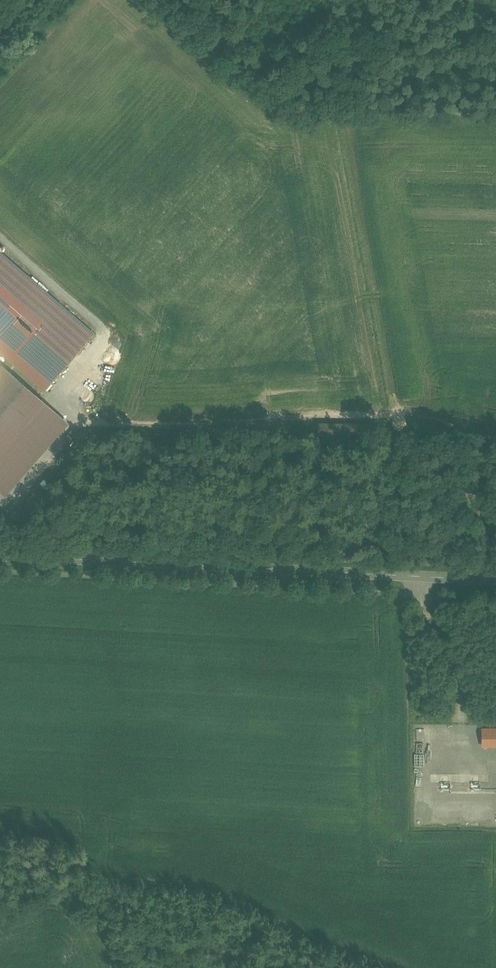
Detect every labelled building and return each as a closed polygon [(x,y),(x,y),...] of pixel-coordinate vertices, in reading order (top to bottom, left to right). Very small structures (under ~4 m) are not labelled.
[(44,394),(97,330),(0,249),(0,358),(44,394)] [(1,365),(0,367),(0,492),(4,495),(68,424),(1,365)] [(482,729),(483,746),(495,746),(495,729),(482,729)]
